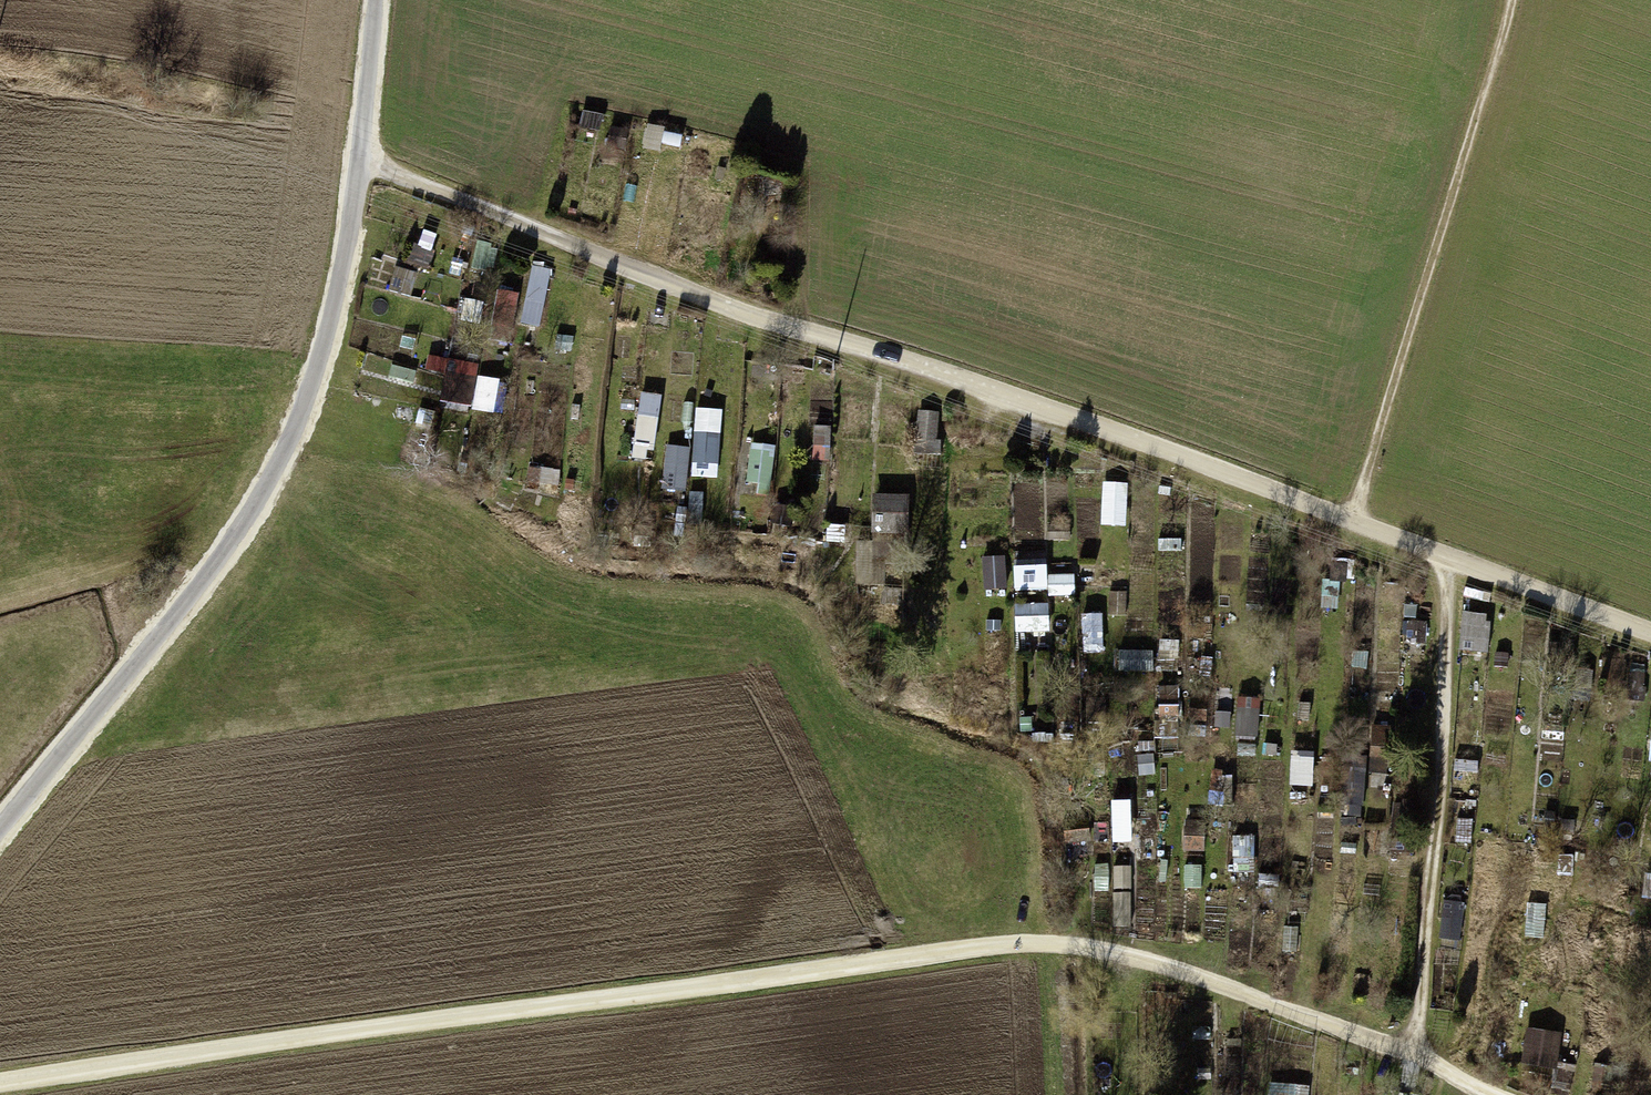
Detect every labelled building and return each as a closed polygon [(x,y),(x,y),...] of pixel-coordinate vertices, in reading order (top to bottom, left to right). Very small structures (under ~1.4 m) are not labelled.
[(545,328),(551,269),(531,267),(525,326),(545,328)] [(442,405),(474,410),(479,373),(447,369),(442,405)] [(480,379),(477,412),(497,413),(500,380),(480,379)] [(639,415),(628,414),(625,445),(658,449),(663,396),(641,394),(639,415)] [(696,466),(723,466),(723,410),(696,410),(696,466)] [(919,459),(941,460),(942,415),(920,414),(919,459)] [(749,444),(749,491),(775,491),(775,443),(749,444)] [(691,492),(692,446),(667,446),(665,491),(691,492)] [(561,489),(563,470),(531,467),(529,485),(561,489)] [(1104,484),(1104,530),(1129,530),(1130,484),(1104,484)] [(912,538),(913,498),(878,497),(877,538),(912,538)] [(986,591),(1009,591),(1010,558),(986,558),(986,591)] [(1016,594),(1078,594),(1078,573),(1016,573),(1016,594)] [(1016,606),(1018,636),(1054,634),(1053,604),(1016,606)] [(1084,616),(1087,655),(1107,654),(1104,615),(1084,616)] [(1464,654),(1492,654),(1492,615),(1464,615),(1464,654)] [(1122,651),(1121,668),(1154,669),(1155,652),(1122,651)] [(1159,685),(1158,739),(1181,739),(1182,685),(1159,685)] [(1239,702),(1241,738),(1261,737),(1259,701),(1239,702)] [(1367,758),(1393,756),(1390,727),(1364,729),(1367,758)] [(1315,789),(1316,756),(1293,756),(1293,789),(1315,789)] [(1349,769),(1348,822),(1366,822),(1366,769),(1349,769)] [(1130,826),(1140,863),(1166,856),(1156,819),(1130,826)] [(1257,837),(1236,837),(1235,874),(1257,874),(1257,837)] [(1100,866),(1098,890),(1132,893),(1134,868),(1100,866)] [(1134,894),(1115,894),(1115,928),(1134,928),(1134,894)] [(1441,937),(1460,942),(1468,907),(1449,903),(1441,937)] [(1561,1070),(1564,1033),(1526,1030),(1523,1066),(1561,1070)] [(1311,1084),(1270,1084),(1270,1094),(1311,1094),(1311,1084)]
